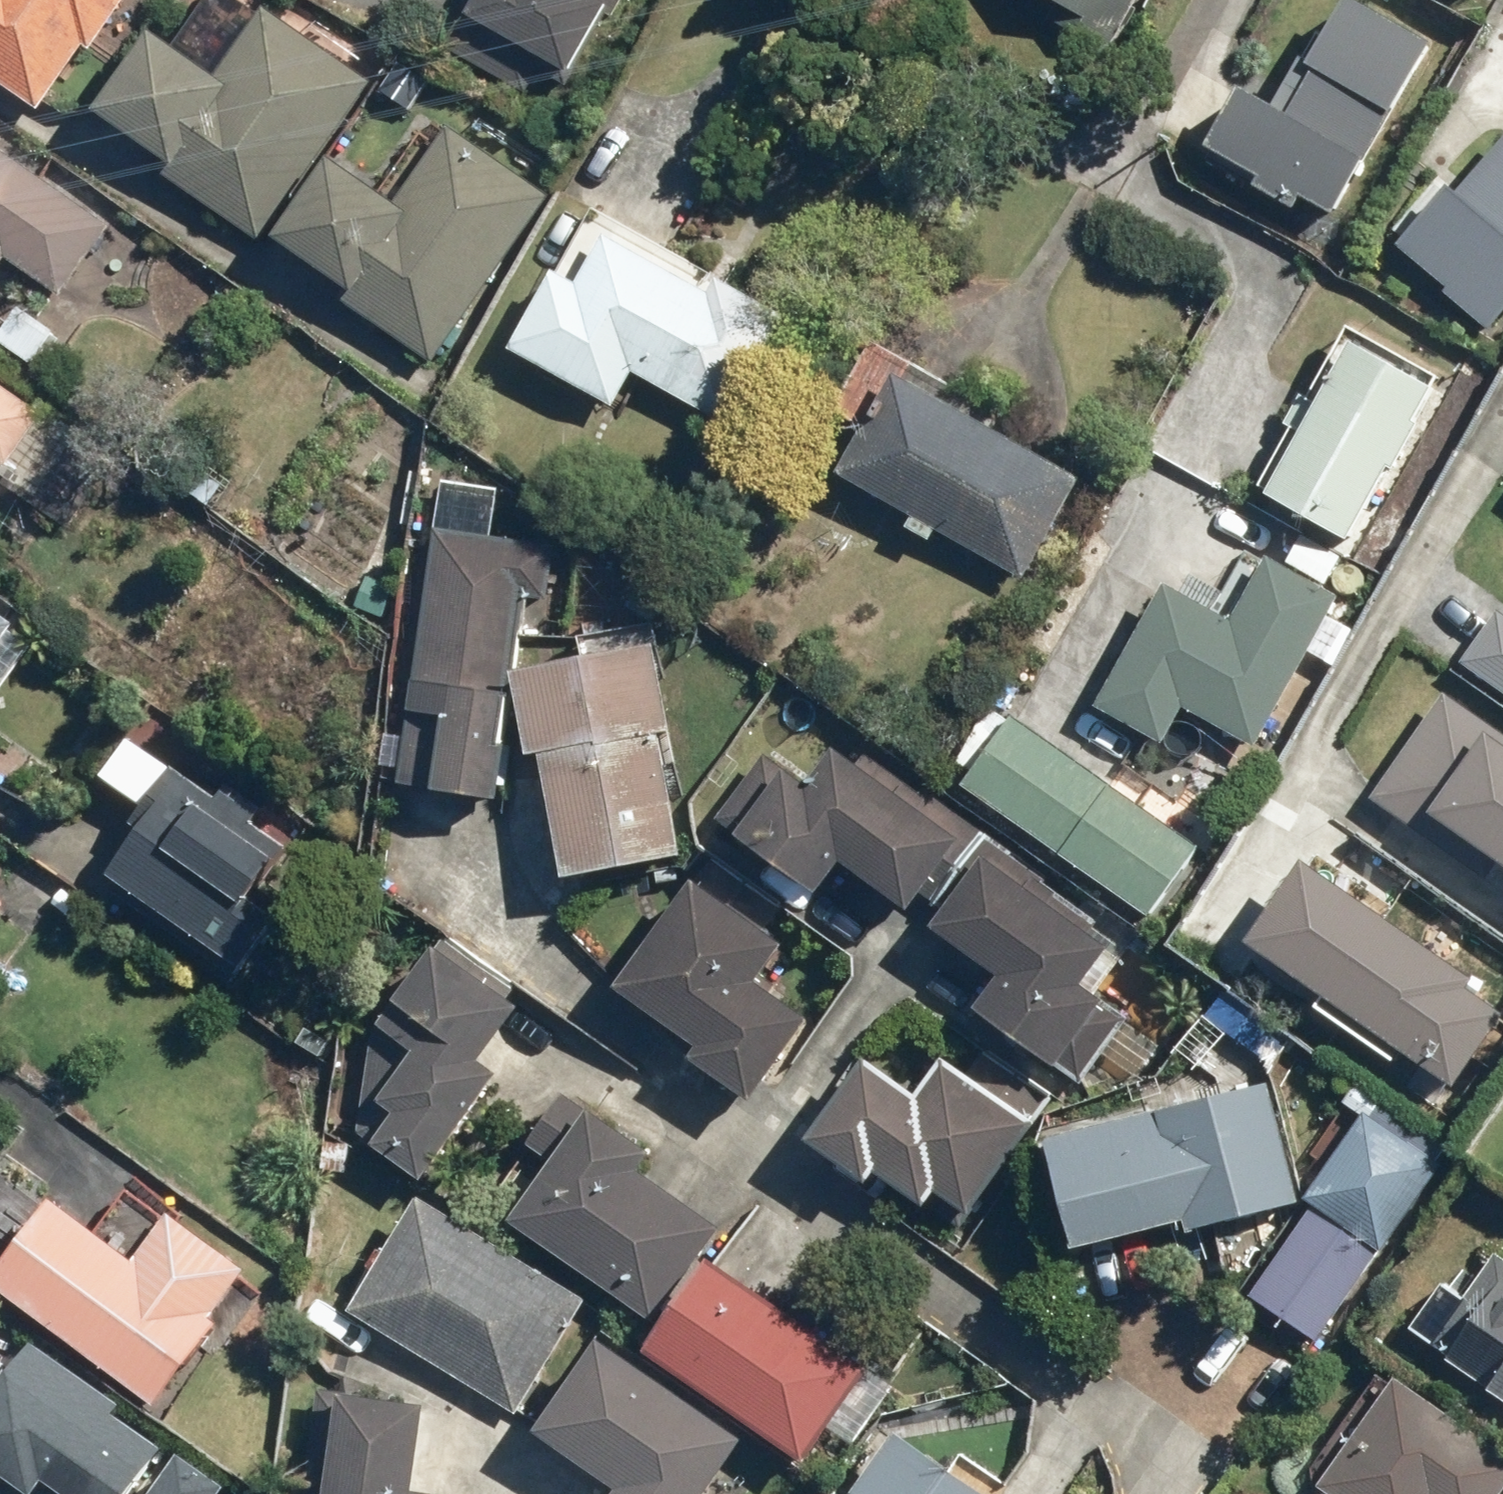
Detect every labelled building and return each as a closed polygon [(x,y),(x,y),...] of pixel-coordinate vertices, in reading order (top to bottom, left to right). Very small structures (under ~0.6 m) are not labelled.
[(42,114),(85,50),(96,57),(134,0),(0,0),(0,86),(42,114)] [(439,54),(554,122),(626,0),(471,0),(439,54)] [(1141,0),(1043,0),(1116,43),(1141,0)] [(1292,116),(1246,90),(1209,156),(1259,185),(1255,193),(1299,218),(1307,205),(1339,223),(1439,47),(1357,0),(1292,116)] [(222,84),(153,36),(97,117),(182,176),(174,187),(262,248),(372,88),(269,17),(222,84)] [(1378,249),(1478,327),(1502,294),(1502,90),(1378,249)] [(399,206),(334,163),(276,249),(353,300),(347,309),(436,369),(552,197),(451,129),(399,206)] [(112,230),(0,149),(0,275),(7,265),(60,303),(112,230)] [(515,355),(618,414),(637,380),(723,428),(785,318),(596,211),(515,355)] [(1351,551),(1391,480),(1398,484),(1427,433),(1420,429),(1444,385),(1355,334),(1261,500),(1351,551)] [(934,549),(940,538),(1025,585),(1082,481),(894,377),(837,480),(912,522),(906,533),(934,549)] [(29,506),(73,439),(0,390),(0,486),(29,506)] [(529,545),(489,540),(494,496),(449,491),(444,535),(434,534),(403,796),(498,808),(529,545)] [(1264,752),(1314,658),(1339,672),(1360,634),(1335,620),(1345,601),(1256,553),(1232,598),(1176,568),(1097,713),(1169,752),(1190,713),(1264,752)] [(28,651),(4,634),(11,623),(0,615),(0,689),(28,651)] [(1501,620),(1471,663),(1464,674),(1502,701),(1502,621),(1501,620)] [(516,669),(531,767),(546,764),(564,886),(692,867),(659,648),(516,669)] [(1447,698),(1373,803),(1453,860),(1463,845),(1502,874),(1502,738),(1447,698)] [(954,763),(974,778),(965,790),(1149,925),(1201,854),(1017,719),(1014,724),(994,709),(954,763)] [(843,872),(912,922),(951,868),(978,831),(847,737),(806,793),(766,763),(719,827),(822,902),(843,872)] [(247,975),(285,921),(259,902),(298,846),(188,770),(111,881),(247,975)] [(1064,1078),(1110,1013),(1086,997),(1114,957),(1090,940),(1102,922),(995,848),(934,936),(1002,983),(978,1018),(1064,1078)] [(1502,1031),(1502,1022),(1472,999),(1481,987),(1311,864),(1251,947),(1456,1096),(1502,1031)] [(689,1069),(757,1115),(816,1028),(766,994),(807,933),(710,867),(620,1000),(699,1054),(689,1069)] [(376,1082),(343,1137),(436,1193),(501,1084),(484,1074),(520,1015),(510,1010),(522,989),(445,943),(365,1075),(376,1082)] [(975,1227),(1039,1127),(944,1067),(922,1103),(866,1068),(811,1154),(873,1193),(879,1183),(928,1214),(936,1202),(975,1227)] [(1191,1240),(1303,1210),(1271,1089),(1047,1148),(1077,1261),(1188,1231),(1191,1240)] [(659,1331),(725,1236),(645,1180),(660,1159),(565,1093),(508,1175),(539,1197),(516,1231),(659,1331)] [(1323,1353),(1445,1172),(1374,1124),(1252,1305),(1323,1353)] [(421,1202),(351,1313),(517,1419),(588,1308),(421,1202)] [(223,1329),(213,1321),(244,1278),(172,1224),(139,1268),(53,1204),(0,1275),(0,1295),(159,1414),(223,1329)] [(1497,1254),(1427,1351),(1502,1405),(1502,1258),(1497,1254)] [(711,1268),(649,1357),(808,1469),(871,1380),(711,1268)] [(25,1493),(28,1493),(39,1477),(63,1493),(121,1493),(154,1447),(108,1416),(115,1406),(26,1345),(0,1382),(0,1477),(25,1493)] [(750,1447),(606,1347),(541,1441),(617,1493),(718,1493),(750,1447)] [(1400,1380),(1323,1493),(1502,1493),(1502,1450),(1400,1380)] [(427,1412),(315,1399),(305,1493),(418,1493),(427,1412)] [(895,1441),(862,1493),(980,1493),(895,1441)] [(171,1455),(144,1493),(214,1493),(219,1487),(171,1455)]
